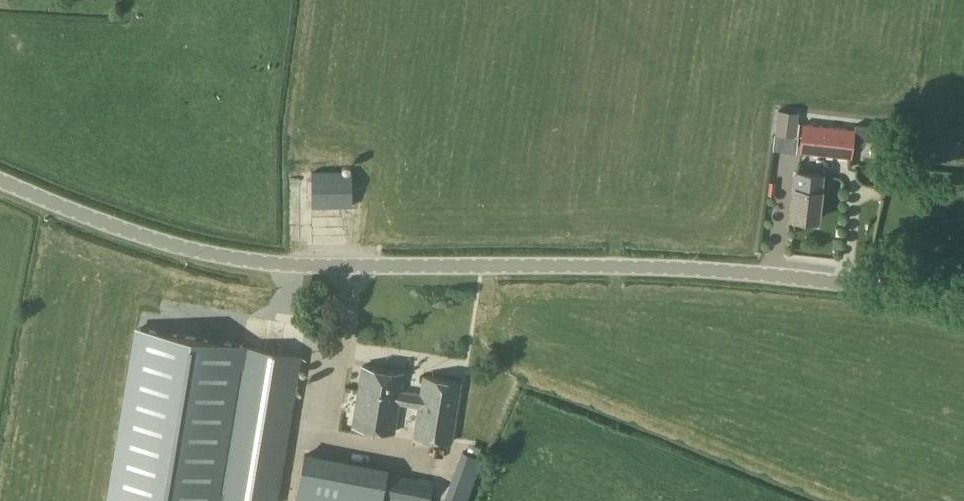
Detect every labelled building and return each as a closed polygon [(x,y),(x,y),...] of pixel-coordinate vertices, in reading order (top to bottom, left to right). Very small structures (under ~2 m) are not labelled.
[(776,109),(774,134),(798,136),(799,122),(797,122),(798,111),(776,109)] [(854,128),(802,121),(798,150),(850,156),(854,128)] [(873,137),(886,139),(887,132),(874,130),(873,137)] [(819,190),(821,174),(796,171),(791,217),(817,220),(820,190),(819,190)] [(311,180),(311,205),(354,204),(353,180),(311,180)] [(109,500),(217,500),(218,496),(249,500),(276,500),(300,356),(243,346),(242,346),(138,328),(109,500)] [(352,425),(393,432),(398,402),(418,405),(413,435),(451,441),(460,381),(423,375),(420,393),(400,390),(403,372),(362,365),(352,425)] [(481,457),(461,450),(443,500),(465,500),(481,457)] [(433,479),(386,472),(386,470),(307,456),(295,500),(429,500),(433,479)]
